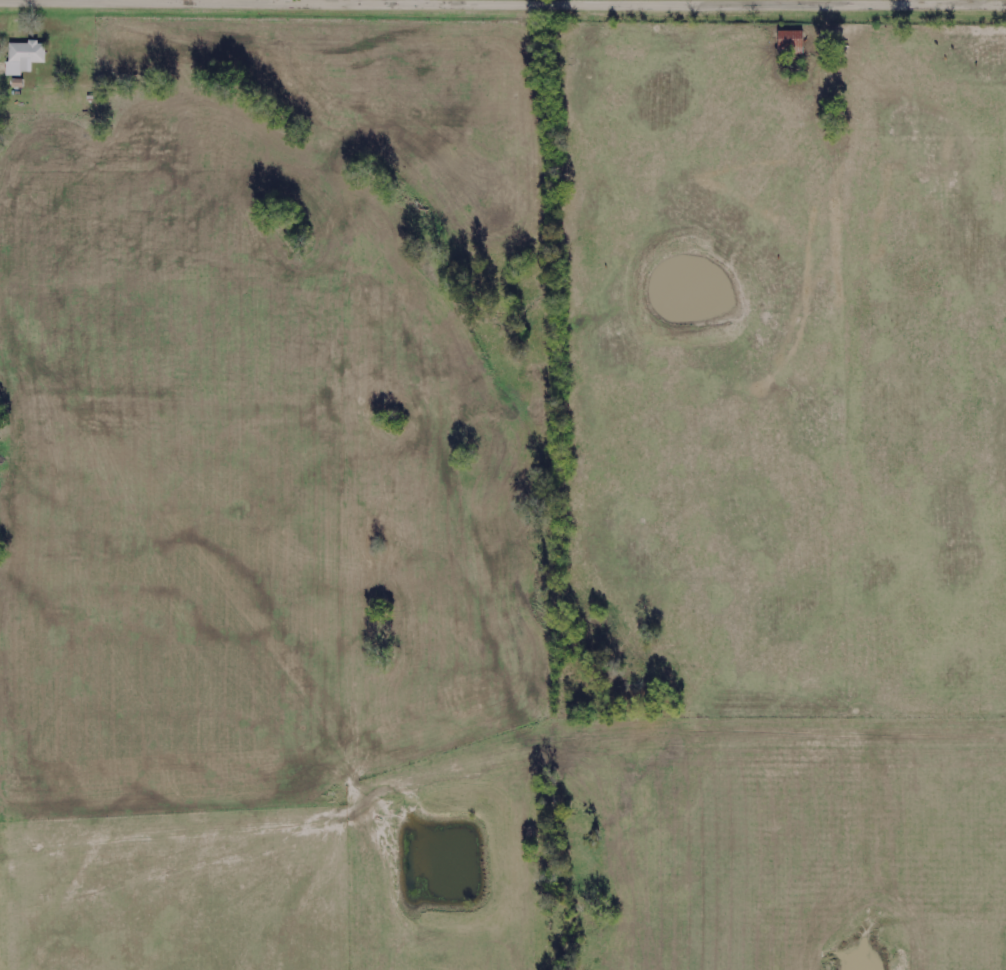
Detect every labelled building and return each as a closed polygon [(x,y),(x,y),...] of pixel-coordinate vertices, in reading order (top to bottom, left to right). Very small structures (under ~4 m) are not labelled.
[(45,63),(46,45),(8,44),(8,76),(22,76),(22,71),(31,72),(32,62),(45,63)]
